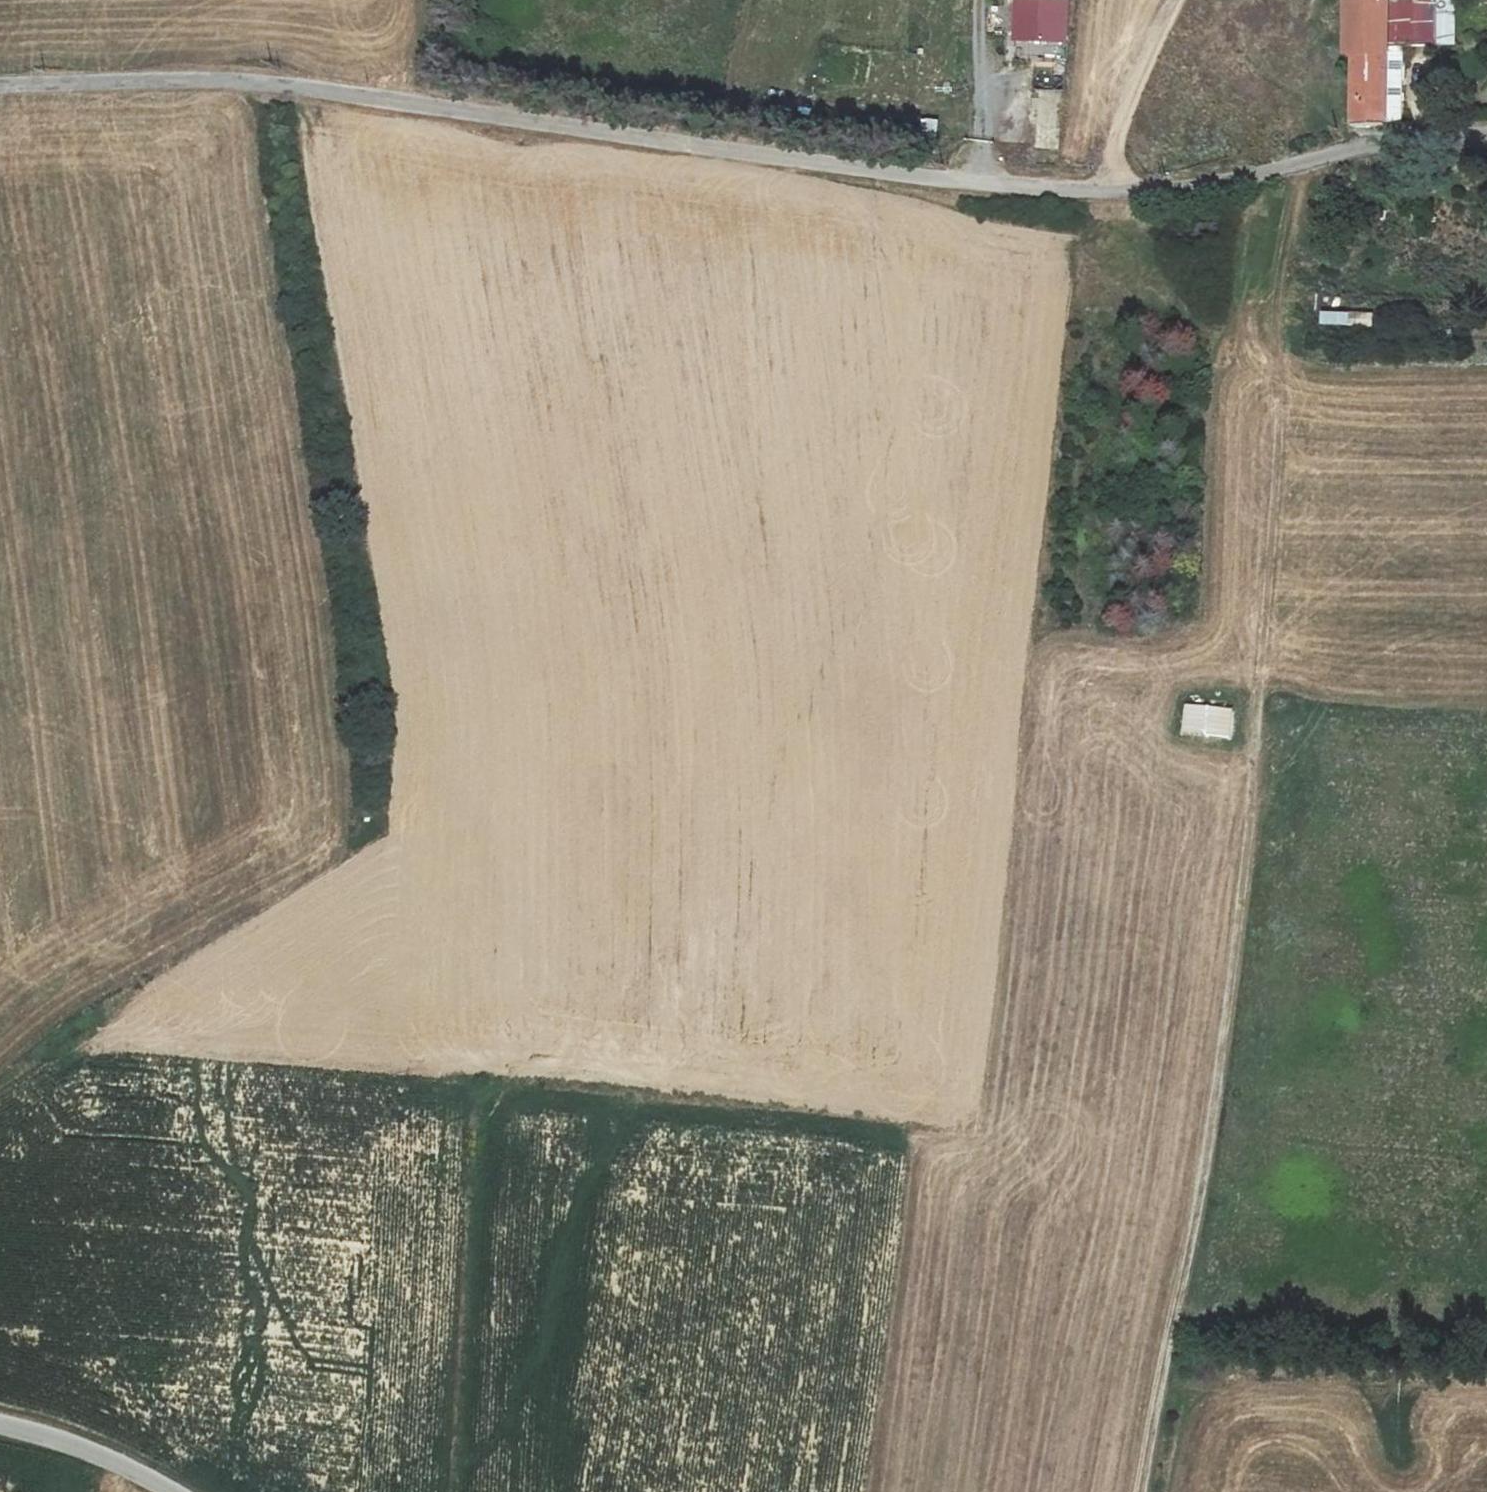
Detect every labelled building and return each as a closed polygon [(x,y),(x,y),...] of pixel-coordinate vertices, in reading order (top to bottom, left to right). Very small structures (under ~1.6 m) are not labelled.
[(1017,41),(1067,44),(1069,0),(1018,0),(1017,41)] [(1390,2),(1390,49),(1403,49),(1456,46),(1455,0),(1391,0),(1390,2)] [(1358,54),(1356,128),(1388,126),(1390,49),(1390,2),(1351,2),(1350,54),(1358,54)] [(1403,49),(1390,49),(1388,126),(1402,126),(1403,49)] [(1320,325),(1373,326),(1373,311),(1321,310),(1320,325)] [(1182,705),(1181,736),(1231,738),(1232,707),(1182,705)]
